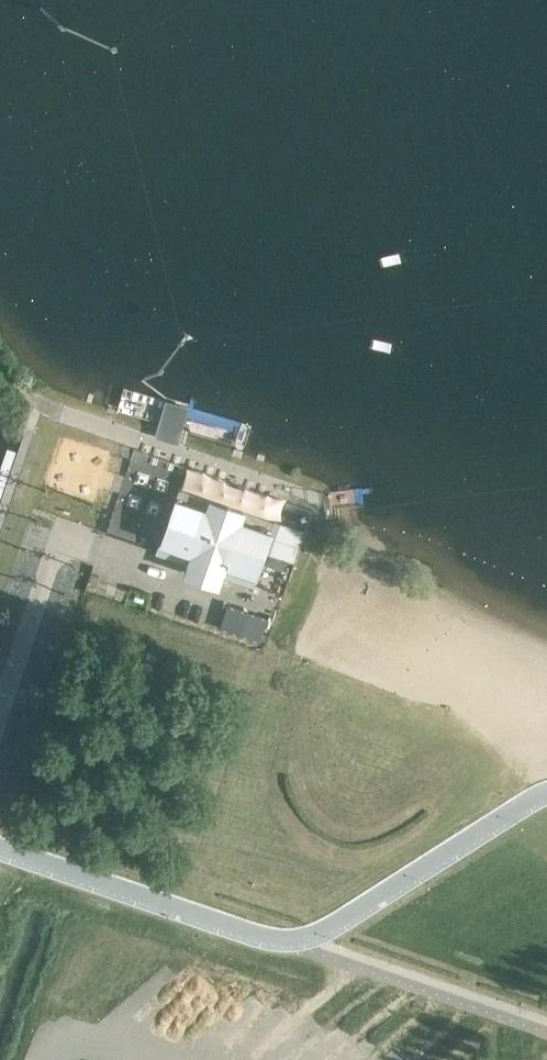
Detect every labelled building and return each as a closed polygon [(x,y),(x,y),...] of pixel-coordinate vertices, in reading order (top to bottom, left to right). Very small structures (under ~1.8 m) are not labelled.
[(160,423),(170,426),(181,429),(187,407),(166,401),(160,423)] [(179,486),(157,551),(188,561),(184,572),(217,583),(221,573),(252,584),(275,519),(179,486)]
